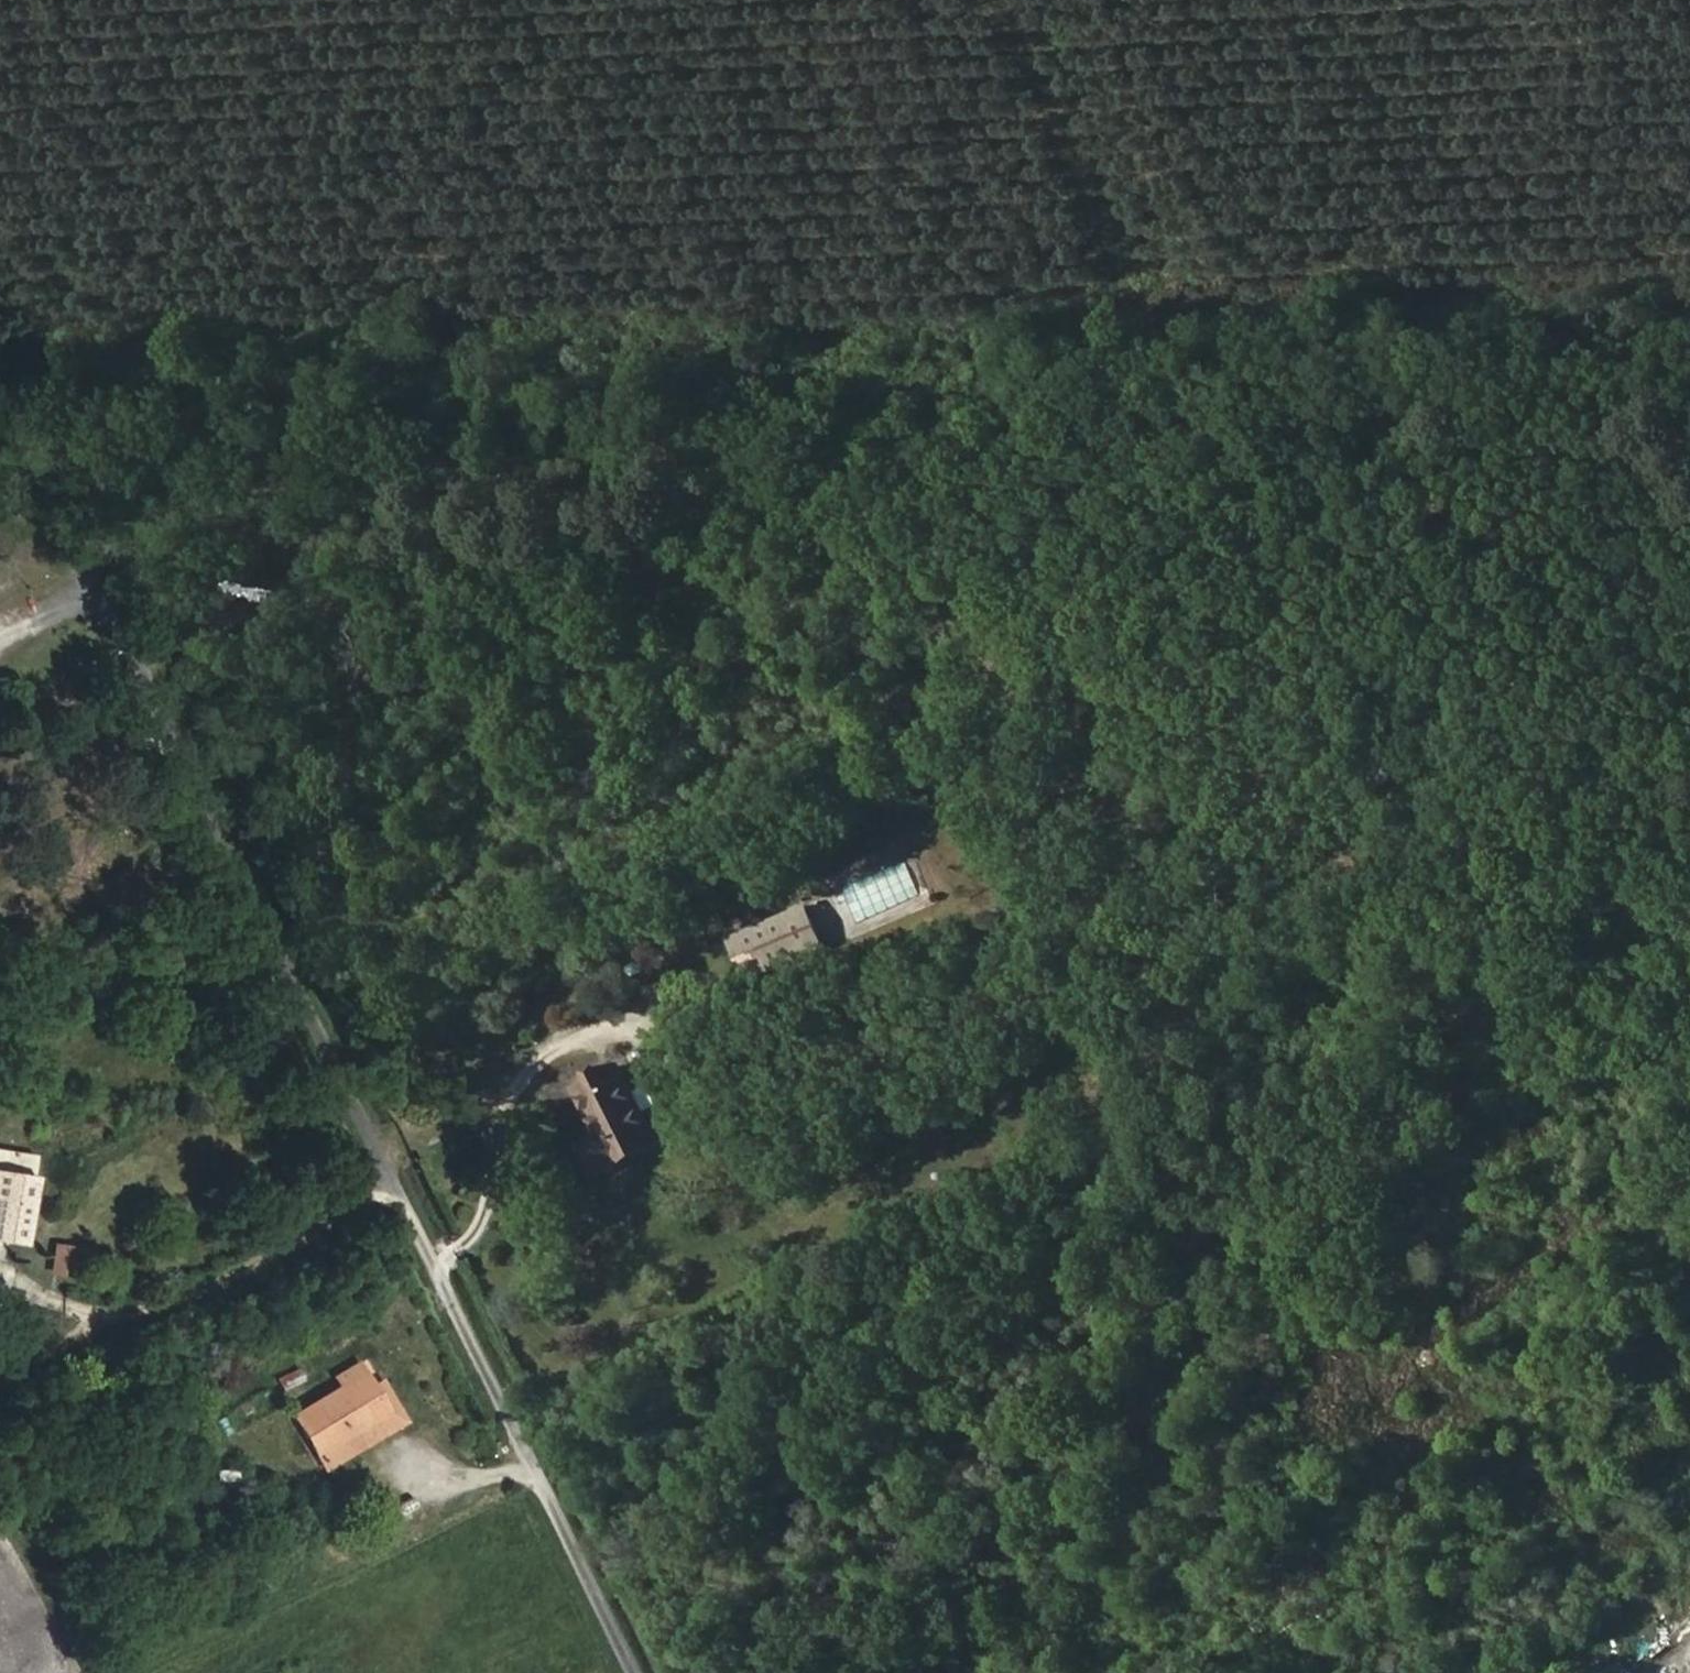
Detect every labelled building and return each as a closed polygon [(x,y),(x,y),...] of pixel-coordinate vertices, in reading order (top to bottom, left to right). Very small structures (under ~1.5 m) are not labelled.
[(729,942),(735,954),(744,972),(749,981),(821,945),(803,906),(729,942)] [(619,1067),(571,1090),(595,1138),(580,1148),(594,1175),(658,1143),(646,1121),(619,1067)] [(25,1231),(32,1164),(0,1160),(0,1227),(25,1231)] [(46,1271),(69,1277),(77,1246),(54,1241),(46,1271)] [(390,1404),(380,1388),(362,1357),(339,1368),(347,1381),(296,1411),(317,1448),(390,1404)] [(317,1448),(327,1464),(400,1422),(415,1413),(394,1380),(380,1388),(390,1404),(317,1448)] [(13,1587),(55,1561),(23,1511),(0,1526),(0,1567),(13,1587)]
